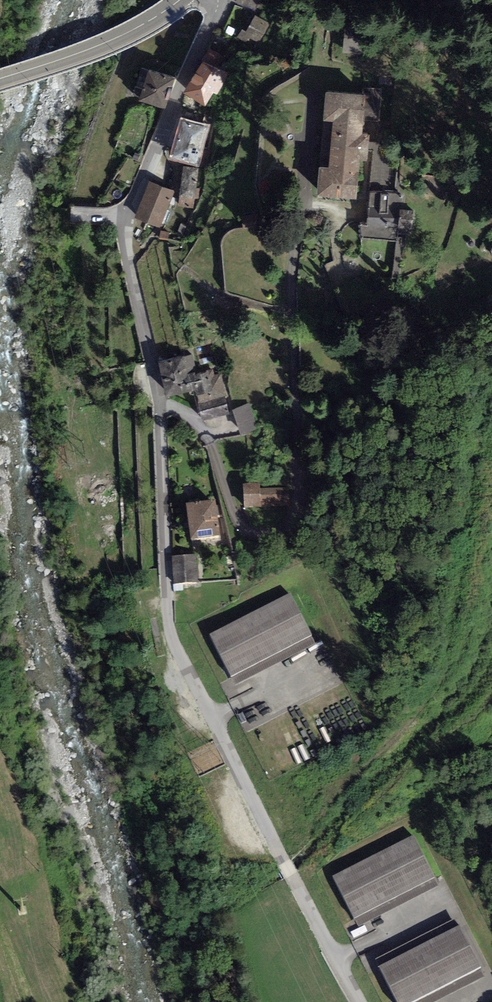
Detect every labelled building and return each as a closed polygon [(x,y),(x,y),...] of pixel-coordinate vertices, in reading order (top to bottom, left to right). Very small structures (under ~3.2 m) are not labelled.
[(235,2),(257,11),(261,0),(236,0),(235,2)] [(270,24),(255,15),(245,31),(244,34),(250,38),(258,43),(270,24)] [(246,44),(250,38),(244,34),(245,31),(242,29),(237,37),(246,44)] [(201,63),(183,93),(205,106),(223,76),(201,63)] [(149,70),(138,101),(164,110),(175,78),(149,70)] [(317,196),(357,200),(360,160),(367,161),(370,135),(363,134),(366,96),(326,93),(324,121),(333,122),(329,168),(320,167),(317,196)] [(180,117),(169,160),(199,168),(211,125),(180,117)] [(178,206),(193,208),(194,199),(199,199),(200,189),(196,188),(198,168),(184,167),(178,206)] [(150,182),(135,218),(159,228),(174,192),(150,182)] [(402,194),(371,191),(368,224),(396,226),(396,232),(412,234),(414,212),(400,210),(402,194)] [(245,227),(259,224),(256,212),(242,215),(245,227)] [(169,232),(161,231),(159,239),(168,240),(169,232)] [(202,422),(229,414),(224,397),(227,396),(221,375),(214,377),(213,370),(197,375),(196,372),(188,374),(184,358),(183,354),(156,361),(165,396),(194,389),(202,422)] [(192,356),(184,358),(188,374),(196,372),(192,356)] [(249,404),(232,410),(241,435),(258,429),(249,404)] [(243,484),(244,508),(261,507),(289,506),(288,488),(259,489),(259,483),(243,484)] [(186,503),(190,538),(219,535),(215,499),(186,503)] [(172,555),(174,584),(199,582),(197,554),(172,555)] [(235,684),(316,643),(291,593),(209,633),(235,684)] [(238,714),(247,731),(270,718),(261,701),(238,714)] [(413,835),(333,876),(359,927),(439,885),(413,835)] [(374,959),(396,1001),(438,1001),(485,979),(455,919),(374,959)]
